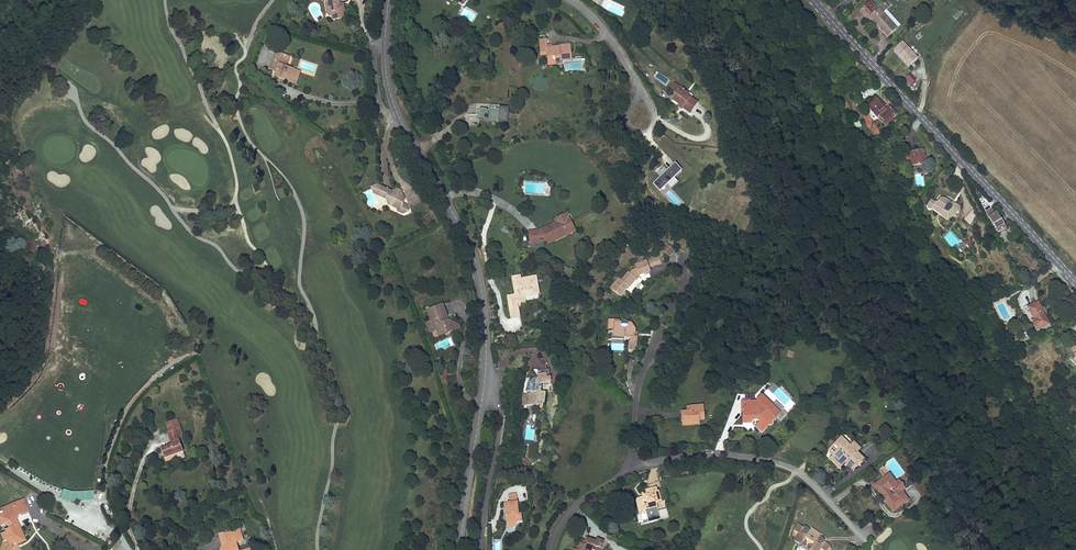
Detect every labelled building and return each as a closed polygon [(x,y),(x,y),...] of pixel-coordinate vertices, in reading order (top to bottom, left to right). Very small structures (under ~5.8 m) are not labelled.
[(334,19),(345,17),(344,13),(345,10),(344,4),(341,5),(340,0),(325,0),(326,1),(329,3),(329,7),(331,7),(332,11),(331,12),(331,16),(333,16),(334,19)] [(879,9),(870,17),(880,28),(889,37),(897,29),(879,9)] [(958,10),(953,16),(958,20),(963,14),(958,10)] [(540,54),(547,53),(547,57),(548,63),(554,63),(555,65),(561,64),(561,61),(571,59),(570,53),(571,53),(570,44),(559,45),(559,46),(560,49),(554,50),(554,47),(553,45),(548,45),(548,44),(539,45),(540,54)] [(900,57),(908,50),(903,44),(895,52),(900,57)] [(916,58),(908,50),(900,57),(908,65),(916,58)] [(281,57),(277,56),(272,71),(277,73),(275,78),(282,80),(283,77),(286,78),(285,81),(294,84),(298,72),(290,69),(288,73),(285,72),(286,68),(289,58),(282,56),(281,57)] [(904,80),(911,87),(917,80),(910,74),(904,80)] [(670,88),(676,92),(675,95),(672,99),(679,104),(681,101),(684,103),(681,107),(690,113),(697,102),(689,97),(689,98),(686,96),(687,93),(684,91),(684,90),(680,87),(679,88),(673,84),(670,88)] [(876,118),(886,130),(892,124),(889,120),(895,115),(888,108),(886,110),(884,107),(886,106),(883,102),(878,97),(867,106),(871,110),(868,113),(874,120),(876,118)] [(504,117),(505,106),(497,105),(497,103),(488,103),(487,108),(474,108),(474,113),(476,113),(476,116),(482,116),(481,118),(496,118),(497,117),(504,117)] [(911,154),(914,167),(925,165),(924,160),(926,159),(925,152),(921,152),(911,154)] [(679,182),(675,178),(682,172),(675,164),(653,184),(660,191),(666,186),(670,190),(679,182)] [(662,177),(667,169),(662,165),(656,173),(662,177)] [(381,187),(376,184),(371,187),(373,193),(377,195),(377,190),(381,187)] [(393,192),(381,187),(377,190),(377,195),(383,198),(386,204),(393,207),(395,210),(403,213),(407,212),(408,208),(407,205),(404,204),(405,202),(404,197),(400,195),(397,197),(395,191),(393,192)] [(941,207),(939,207),(936,204),(931,210),(933,213),(935,212),(950,224),(957,219),(959,217),(961,218),(965,214),(959,209),(958,209),(957,209),(957,210),(956,207),(953,205),(953,206),(949,203),(945,202),(941,207)] [(999,217),(994,209),(985,213),(995,230),(1003,225),(999,217)] [(555,218),(557,223),(541,230),(547,241),(547,242),(551,240),(550,239),(565,232),(566,234),(575,230),(567,212),(555,218)] [(974,226),(983,221),(979,213),(970,219),(974,226)] [(557,223),(555,218),(536,229),(539,242),(547,241),(541,230),(557,223)] [(528,244),(539,242),(536,229),(526,231),(528,244)] [(551,240),(547,242),(548,244),(567,235),(566,234),(565,232),(550,239),(551,240)] [(967,238),(963,242),(969,248),(973,244),(967,238)] [(669,259),(675,252),(668,245),(661,251),(669,259)] [(956,246),(953,249),(958,255),(962,252),(956,246)] [(652,267),(662,264),(659,257),(650,260),(652,267)] [(626,290),(635,281),(633,278),(636,277),(635,276),(641,274),(642,276),(647,274),(644,265),(632,269),(634,273),(628,277),(627,276),(619,284),(617,282),(608,291),(616,298),(625,289),(626,290)] [(510,275),(513,292),(505,294),(509,315),(515,314),(513,302),(515,302),(514,300),(521,298),(521,294),(537,291),(534,277),(519,280),(518,277),(518,273),(510,275)] [(1036,333),(1038,332),(1033,322),(1035,321),(1029,310),(1039,305),(1037,302),(1023,309),(1036,333)] [(448,316),(444,305),(429,311),(432,321),(428,323),(430,329),(436,326),(438,331),(440,337),(454,332),(450,321),(447,322),(445,317),(448,316)] [(1050,325),(1039,305),(1029,310),(1035,321),(1033,322),(1038,332),(1050,325)] [(461,326),(450,321),(454,332),(462,329),(461,326)] [(633,353),(634,335),(631,335),(629,335),(629,330),(631,330),(632,329),(631,328),(631,327),(630,327),(629,326),(628,326),(628,323),(625,323),(623,321),(622,321),(619,323),(618,323),(618,322),(606,321),(605,333),(611,333),(610,339),(621,340),(621,339),(627,340),(626,353),(630,353),(633,353)] [(539,396),(540,388),(548,387),(548,383),(545,382),(545,380),(537,379),(536,385),(526,384),(524,397),(529,398),(528,404),(530,405),(529,409),(537,409),(539,396)] [(770,399),(776,393),(772,389),(766,395),(770,399)] [(787,411),(783,407),(784,406),(775,399),(772,403),(761,394),(757,398),(757,399),(742,400),(742,417),(750,417),(750,423),(755,417),(758,420),(755,423),(759,428),(760,427),(763,426),(765,428),(768,424),(767,422),(772,422),(772,419),(774,417),(774,413),(776,415),(777,414),(781,418),(787,411)] [(687,414),(681,414),(682,427),(688,426),(688,425),(694,424),(694,426),(699,426),(699,423),(704,423),(702,408),(690,410),(691,413),(687,414)] [(181,454),(177,441),(181,439),(176,423),(165,426),(168,435),(166,436),(170,446),(160,450),(163,460),(181,454)] [(847,459),(855,467),(863,459),(857,452),(860,450),(853,443),(850,446),(842,437),(833,446),(837,450),(834,454),(830,457),(840,466),(844,461),(847,459)] [(855,467),(847,459),(844,461),(853,470),(855,467)] [(525,463),(521,466),(522,467),(524,470),(527,473),(531,470),(525,463)] [(881,486),(892,479),(890,475),(874,485),(875,487),(880,484),(881,486)] [(901,476),(898,478),(906,489),(909,487),(901,476)] [(894,513),(910,502),(904,495),(907,493),(900,482),(896,485),(893,481),(882,488),(881,487),(877,490),(882,498),(881,498),(886,505),(888,504),(894,513)] [(78,493),(71,493),(63,490),(61,497),(71,500),(78,500),(94,499),(93,492),(78,493)] [(644,499),(635,502),(640,517),(643,516),(645,525),(656,522),(657,524),(668,521),(665,510),(656,513),(655,508),(656,504),(660,503),(657,493),(656,494),(655,490),(642,494),(644,499)] [(506,510),(504,510),(505,514),(506,526),(516,525),(516,518),(517,518),(515,498),(507,498),(507,506),(506,506),(506,510)] [(8,508),(9,512),(1,515),(1,514),(0,514),(0,526),(5,524),(8,531),(4,532),(5,536),(2,537),(4,542),(8,541),(10,546),(16,544),(20,547),(27,545),(26,542),(24,538),(22,539),(18,528),(15,529),(13,524),(16,523),(19,521),(17,515),(18,515),(22,517),(29,514),(25,502),(8,508)] [(9,512),(8,508),(7,507),(0,510),(0,512),(1,514),(1,515),(9,512)] [(799,533),(794,539),(798,542),(799,546),(804,545),(803,542),(807,535),(809,536),(814,540),(815,541),(812,547),(808,548),(808,549),(819,549),(821,547),(826,549),(830,544),(825,540),(824,537),(820,534),(821,533),(811,526),(810,528),(806,525),(802,526),(798,523),(794,530),(799,533)] [(241,530),(226,535),(225,532),(220,534),(224,545),(223,545),(221,549),(252,549),(251,548),(250,548),(250,547),(240,549),(237,542),(245,540),(241,530)] [(599,544),(595,543),(595,544),(586,540),(584,544),(583,548),(579,546),(577,549),(597,549),(599,544)]
